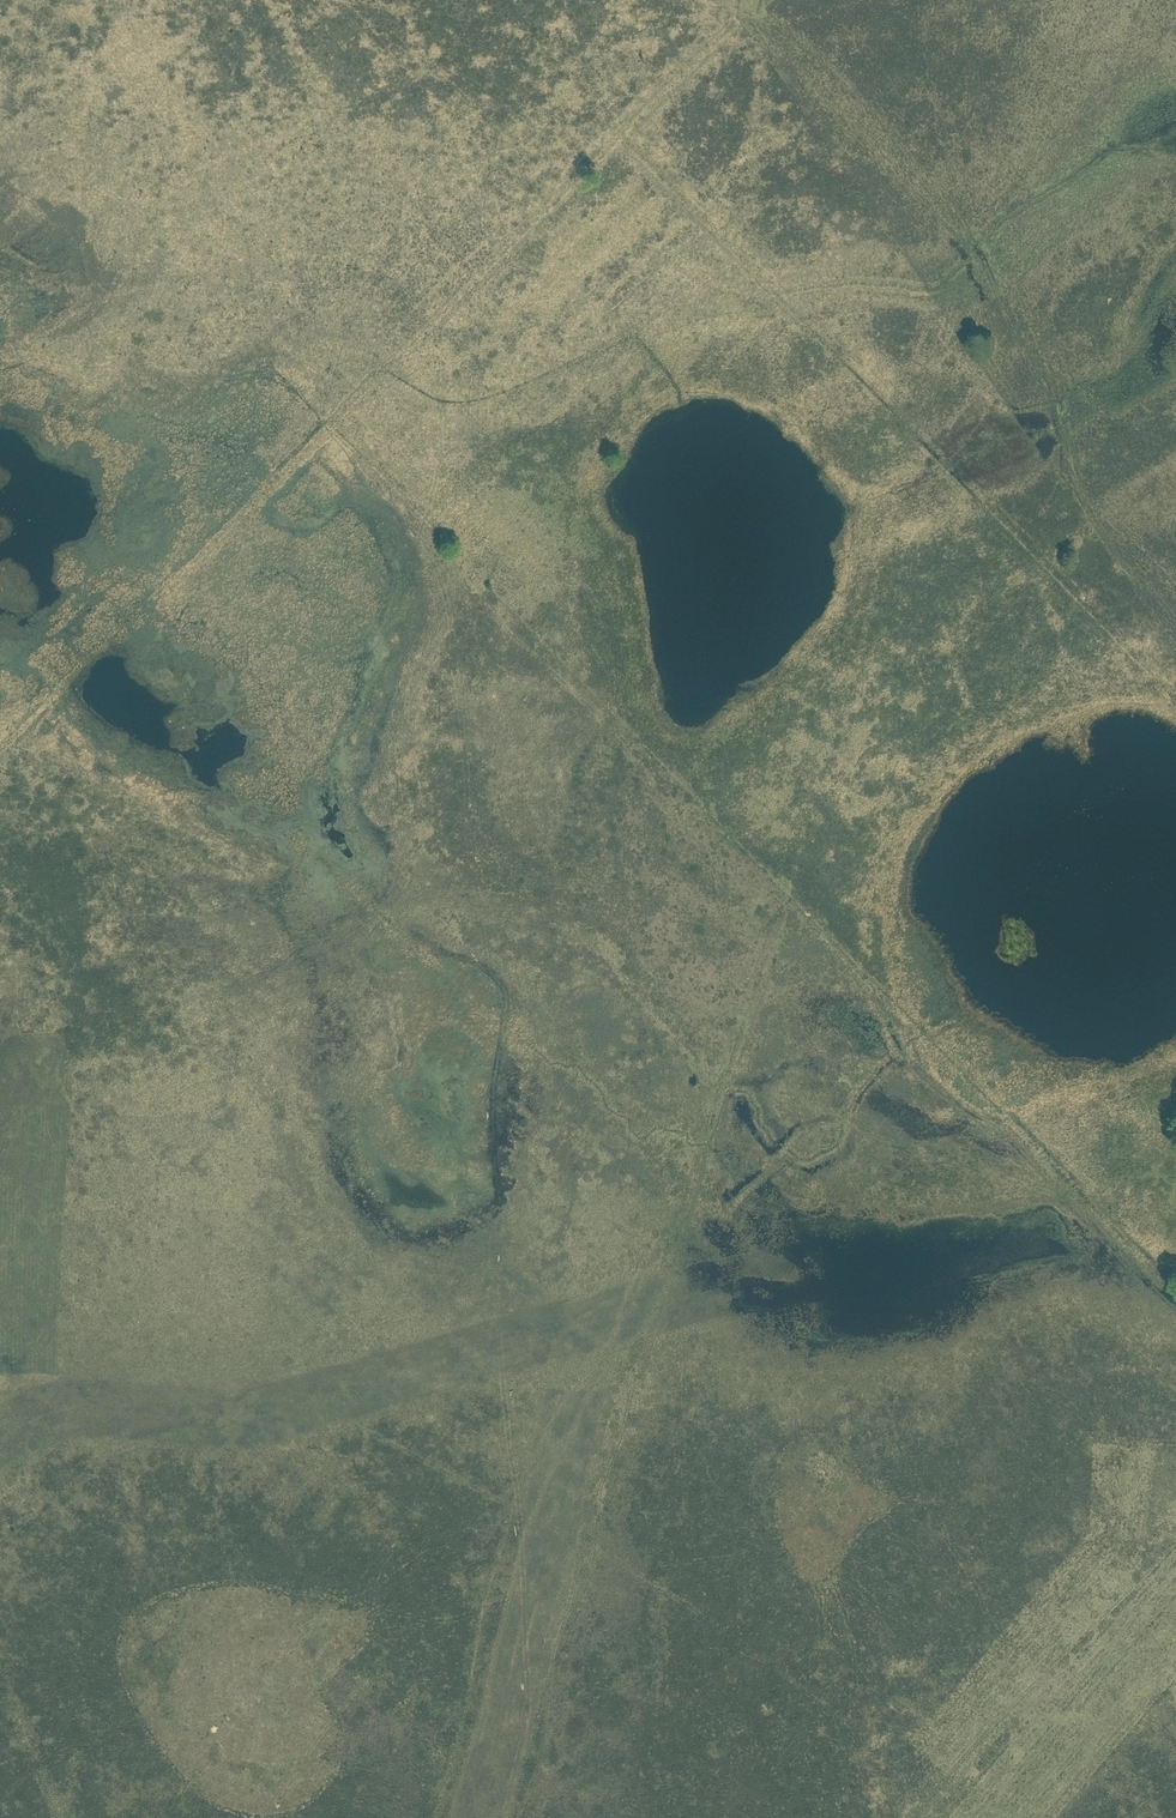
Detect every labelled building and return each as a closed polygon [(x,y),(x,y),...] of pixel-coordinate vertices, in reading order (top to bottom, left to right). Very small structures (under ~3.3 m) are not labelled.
[(709,1190),(699,1199),(705,1205),(714,1196),(709,1190)]
